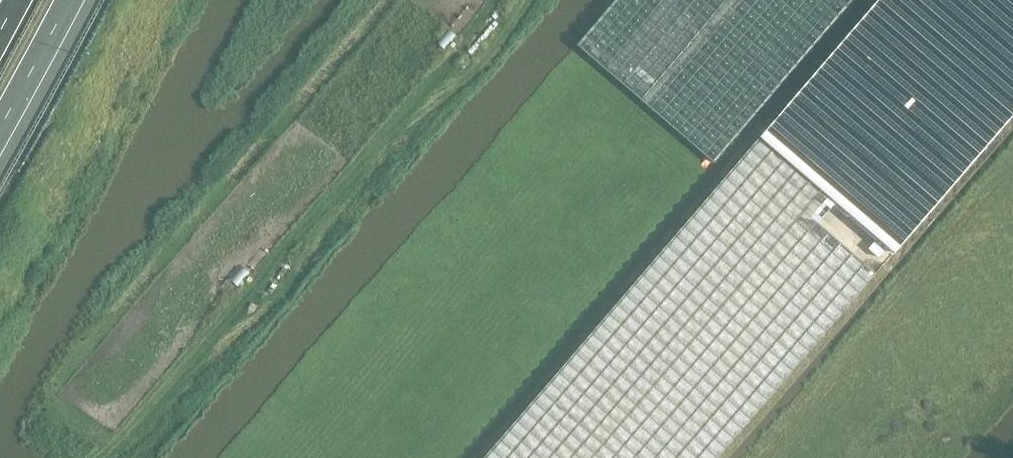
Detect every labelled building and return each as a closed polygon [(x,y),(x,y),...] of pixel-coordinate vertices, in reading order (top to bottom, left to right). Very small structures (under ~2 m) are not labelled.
[(1012,120),(1012,0),(874,0),(757,136),(759,137),(483,457),(718,457),(894,253),(896,255),(1012,120)] [(711,160),(713,162),(853,0),(615,0),(577,44),(578,45),(711,160)] [(436,42),(445,49),(457,35),(448,28),(436,42)] [(228,278),(237,285),(248,271),(239,264),(228,278)]
